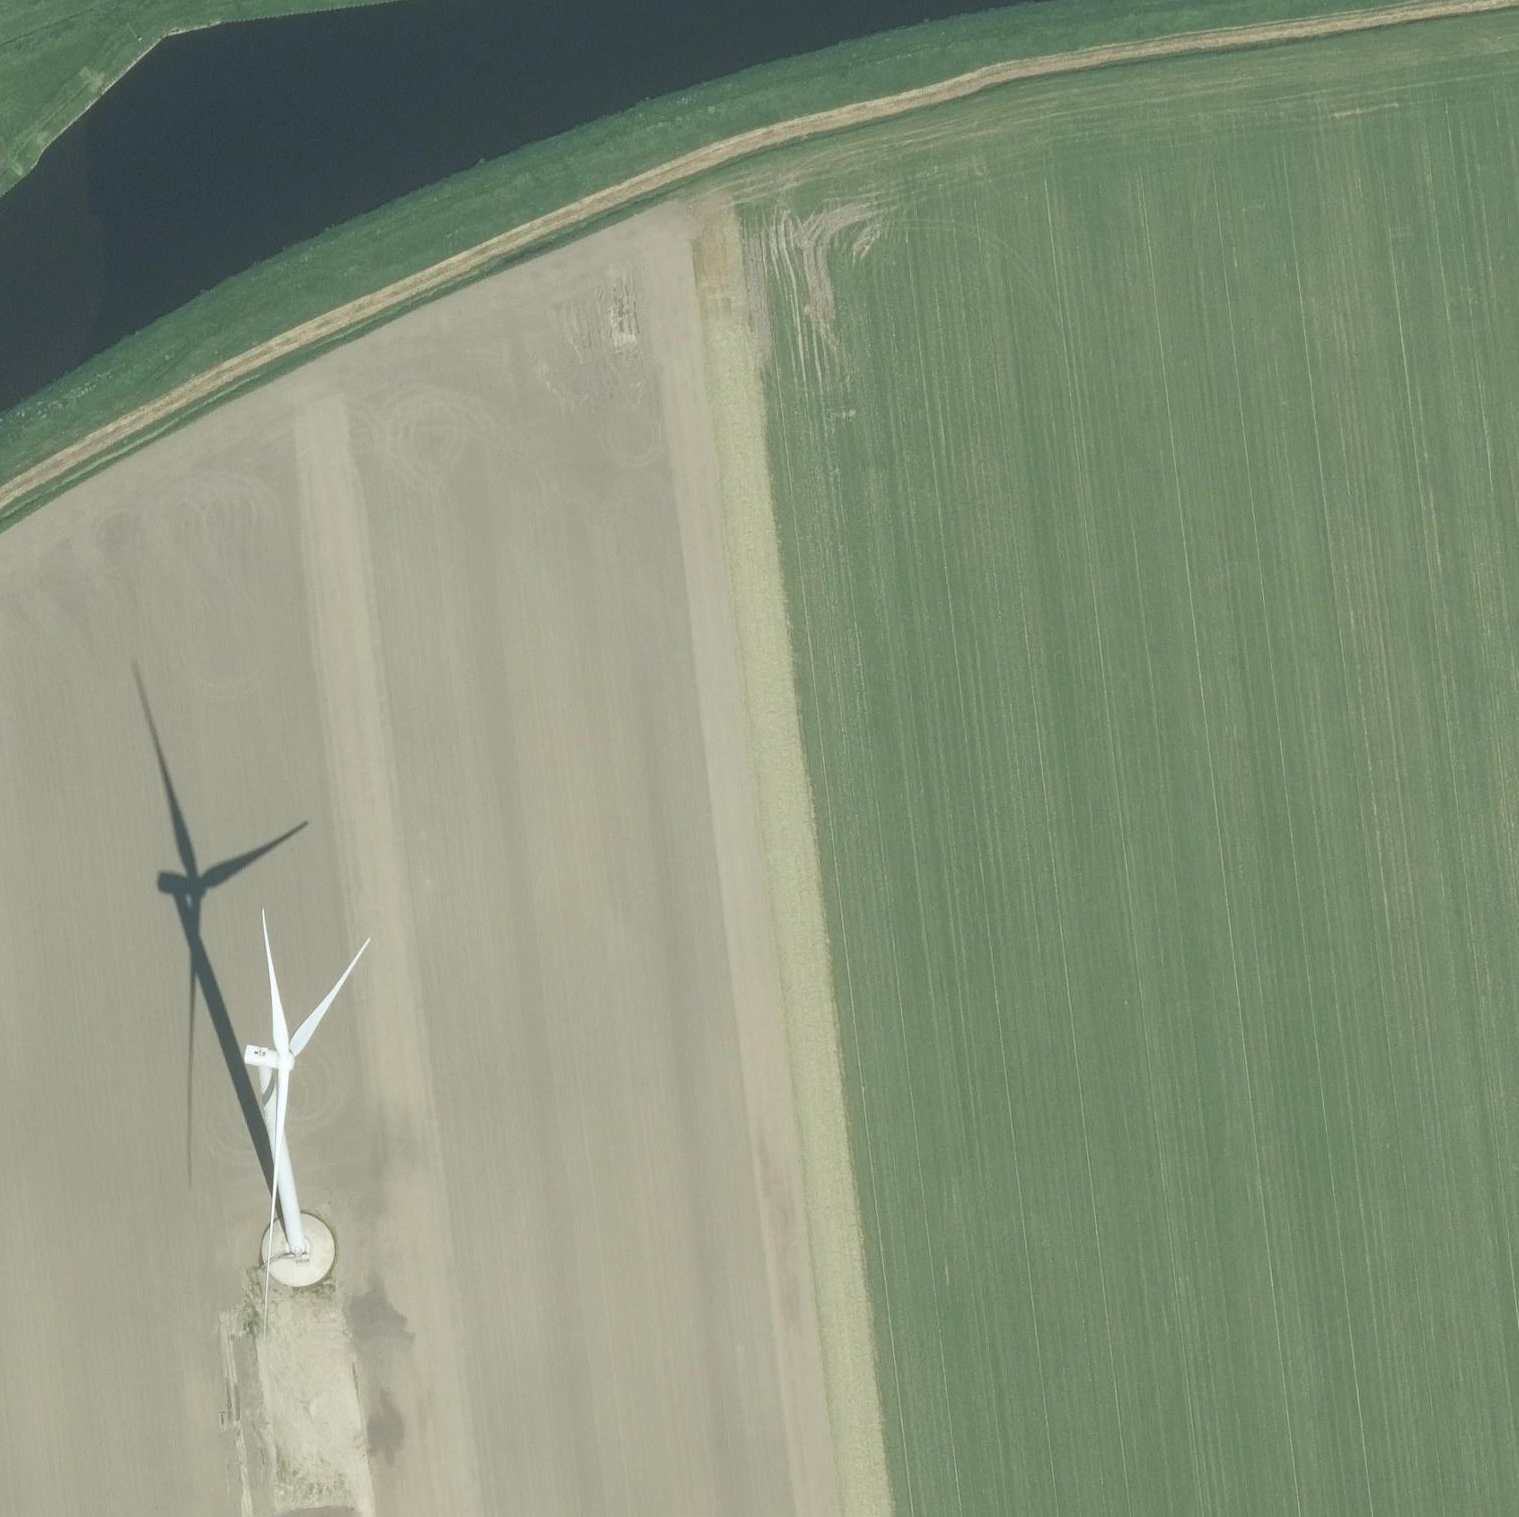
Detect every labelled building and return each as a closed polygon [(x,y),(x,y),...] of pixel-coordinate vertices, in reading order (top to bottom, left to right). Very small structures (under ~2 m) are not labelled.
[(285,1246),(284,1250),(285,1254),(286,1258),(289,1261),(292,1264),(295,1265),(300,1265),(305,1263),(308,1261),(310,1258),(311,1255),(311,1251),(310,1246),(307,1242),(303,1239),(299,1238),(294,1239),(290,1241),(287,1243),(285,1246)]
